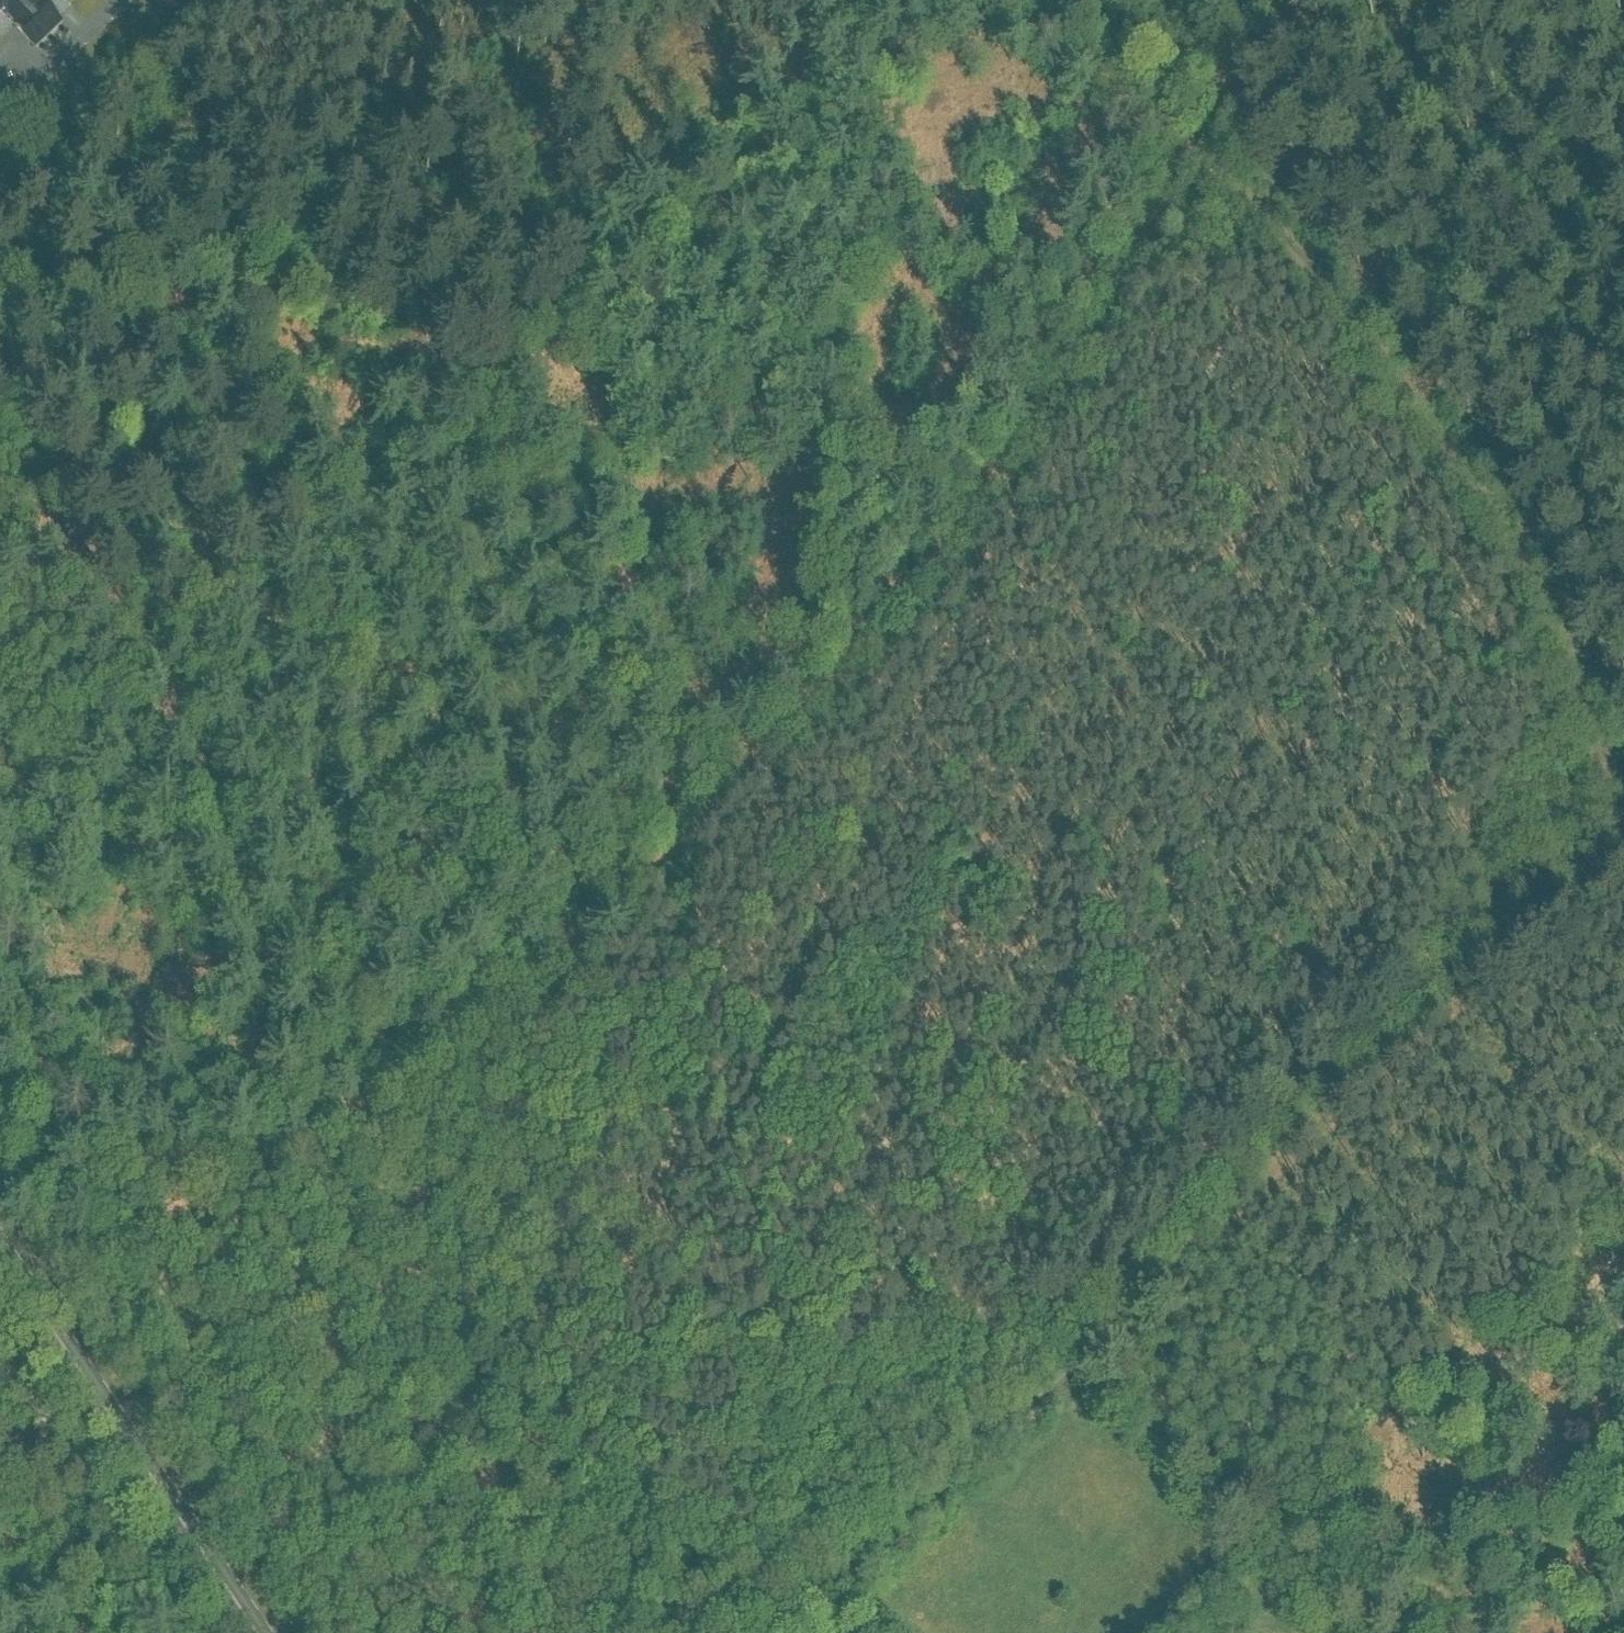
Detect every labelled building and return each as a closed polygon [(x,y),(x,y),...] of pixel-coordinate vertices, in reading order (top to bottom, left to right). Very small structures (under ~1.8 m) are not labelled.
[(3,14),(6,18),(7,17),(16,26),(15,27),(36,49),(61,26),(40,4),(38,5),(33,0),(0,0),(0,17),(3,14)]
